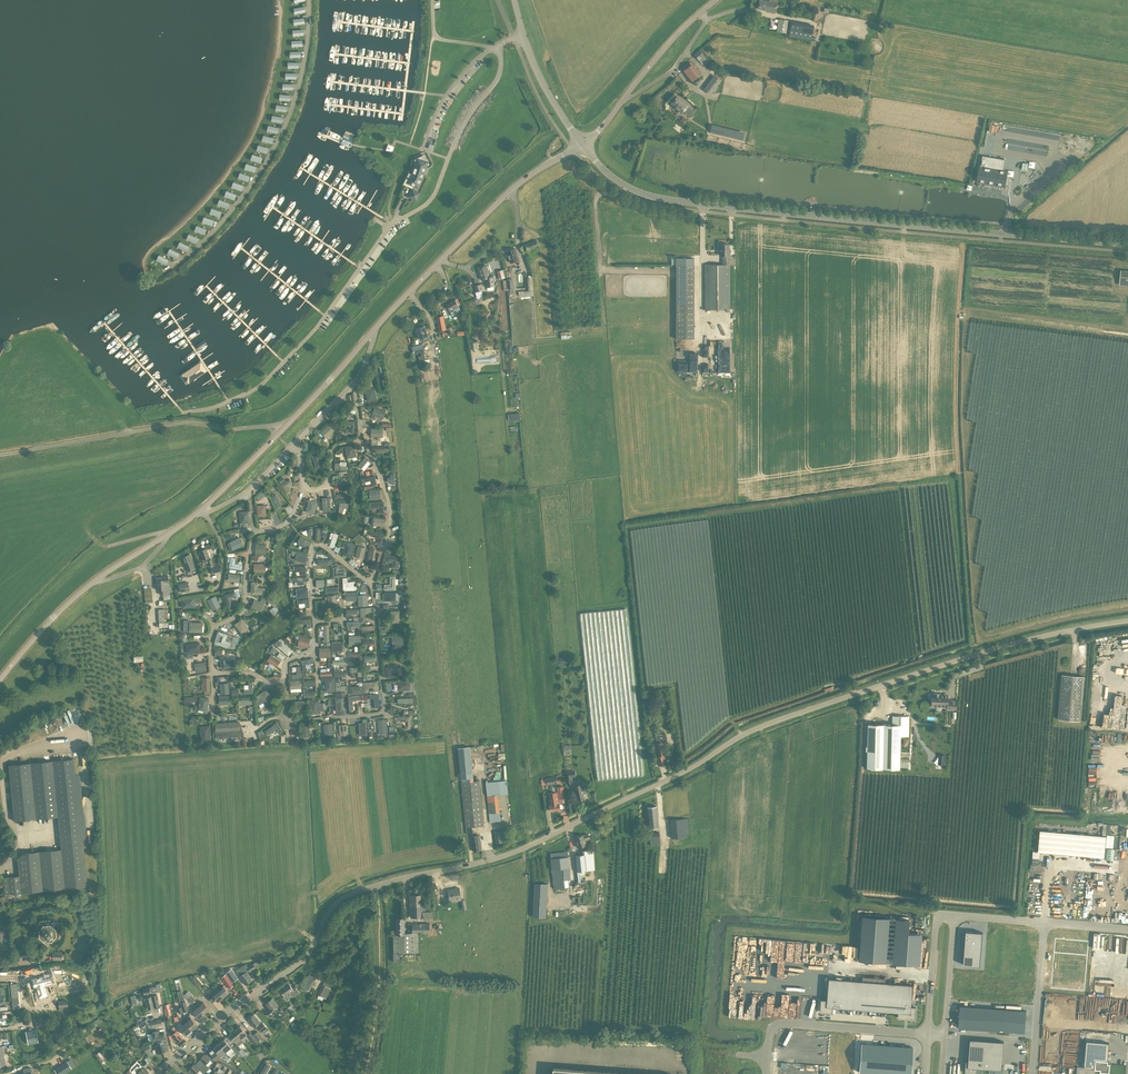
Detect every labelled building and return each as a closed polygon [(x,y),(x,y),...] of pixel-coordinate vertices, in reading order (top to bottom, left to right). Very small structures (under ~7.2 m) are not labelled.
[(769,11),(775,12),(777,2),(777,0),(770,0),(769,1),(763,0),(759,0),(758,9),(769,11)] [(296,14),(308,11),(306,5),(294,8),(296,14)] [(786,33),(788,20),(778,19),(776,32),(786,33)] [(811,41),(814,25),(792,21),(789,36),(811,41)] [(708,60),(699,50),(694,54),(702,65),(708,60)] [(702,77),(703,76),(693,63),(691,64),(688,62),(681,68),(683,70),(683,71),(693,83),(702,77)] [(721,80),(714,75),(703,90),(711,95),(721,80)] [(677,96),(670,104),(682,113),(688,106),(677,96)] [(738,135),(704,129),(703,138),(736,143),(738,135)] [(264,135),(263,141),(274,143),(275,137),(264,135)] [(258,150),(268,153),(270,147),(260,144),(258,150)] [(253,154),(252,160),(263,162),(264,156),(253,154)] [(418,188),(422,179),(427,166),(429,164),(427,159),(424,161),(421,160),(420,157),(419,157),(415,160),(416,162),(412,174),(408,183),(410,184),(418,188)] [(978,162),(976,181),(984,182),(985,178),(998,179),(998,175),(1001,175),(1002,171),(998,171),(999,163),(978,162)] [(256,172),(258,166),(248,163),(246,168),(256,172)] [(240,179),(251,181),(252,175),(241,172),(240,179)] [(1021,179),(1011,189),(1016,194),(1026,184),(1021,179)] [(243,191),(245,185),(235,181),(233,187),(243,191)] [(416,201),(420,192),(412,188),(408,197),(416,201)] [(227,190),(226,196),(237,200),(238,193),(227,190)] [(221,199),(219,205),(229,208),(231,202),(221,199)] [(213,207),(211,213),(222,217),(224,211),(213,207)] [(203,222),(214,225),(216,220),(205,216),(203,222)] [(198,225),(196,230),(206,234),(208,229),(198,225)] [(189,233),(187,239),(198,243),(200,237),(189,233)] [(528,249),(538,245),(536,240),(520,247),(524,254),(529,252),(528,249)] [(180,241),(178,247),(189,251),(191,245),(180,241)] [(719,249),(720,249),(720,256),(723,256),(723,265),(705,265),(705,309),(730,309),(730,265),(736,265),(736,255),(730,256),(730,250),(729,250),(729,244),(719,244),(719,249)] [(169,253),(178,259),(181,253),(172,248),(169,253)] [(511,261),(518,259),(516,249),(507,251),(511,261)] [(160,254),(157,260),(168,265),(171,259),(160,254)] [(490,276),(486,265),(478,268),(481,279),(485,278),(486,287),(494,286),(493,276),(490,276)] [(694,339),(694,265),(676,265),(676,277),(676,339),(682,339),(694,339)] [(1121,270),(1120,285),(1127,286),(1127,271),(1121,270)] [(528,278),(529,291),(519,291),(519,296),(533,295),(532,278),(528,278)] [(458,298),(446,305),(452,316),(462,311),(458,305),(461,303),(458,298)] [(436,317),(439,330),(446,329),(443,316),(436,317)] [(423,342),(430,340),(429,335),(427,335),(425,327),(417,329),(421,339),(422,339),(423,342)] [(414,355),(423,352),(425,351),(424,349),(422,343),(412,346),(414,355)] [(200,361),(181,374),(187,383),(206,371),(200,361)] [(374,388),(366,390),(369,402),(376,400),(374,388)] [(385,413),(386,411),(376,407),(373,415),(383,418),(385,413)] [(345,421),(345,425),(350,425),(350,433),(355,433),(355,421),(345,421)] [(329,423),(320,432),(327,438),(335,429),(329,423)] [(383,437),(383,428),(371,428),(371,437),(383,437)] [(347,458),(357,456),(354,445),(345,446),(347,458)] [(323,466),(318,452),(311,455),(317,469),(323,466)] [(361,468),(369,459),(366,456),(358,466),(361,468)] [(391,484),(395,484),(394,473),(390,474),(390,477),(387,477),(387,482),(391,481),(391,484)] [(377,484),(375,475),(363,478),(364,482),(371,480),(372,485),(377,484)] [(291,492),(288,486),(292,483),(290,479),(280,484),(287,494),(291,492)] [(381,498),(380,489),(370,490),(370,499),(381,498)] [(272,497),(278,509),(282,507),(276,495),(272,497)] [(309,499),(305,512),(314,514),(318,501),(309,499)] [(342,514),(343,507),(348,507),(349,503),(340,502),(338,514),(342,514)] [(370,508),(379,508),(379,513),(385,513),(384,502),(370,503),(370,508)] [(257,516),(266,515),(266,504),(257,505),(257,516)] [(250,522),(249,511),(239,512),(240,523),(250,522)] [(374,517),(373,525),(385,527),(386,518),(374,517)] [(369,535),(378,538),(376,543),(382,545),(385,535),(371,530),(369,535)] [(334,532),(329,546),(334,547),(338,534),(334,532)] [(244,544),(240,537),(229,542),(227,543),(231,551),(233,549),(233,550),(244,544)] [(311,543),(300,537),(298,540),(309,547),(311,543)] [(354,544),(346,541),(342,554),(351,557),(354,544)] [(266,554),(266,545),(256,544),(255,553),(266,554)] [(358,545),(355,557),(363,559),(366,547),(358,545)] [(211,568),(212,573),(214,573),(214,574),(220,573),(221,571),(221,570),(219,565),(217,565),(215,558),(212,559),(211,557),(210,557),(207,548),(200,551),(203,559),(205,559),(206,561),(207,561),(209,566),(210,566),(211,568)] [(296,551),(294,559),(306,562),(308,553),(296,551)] [(187,571),(195,568),(191,555),(182,558),(187,571)] [(399,555),(386,555),(386,562),(392,562),(392,567),(399,568),(399,555)] [(242,569),(242,564),(235,563),(236,557),(230,557),(229,568),(242,569)] [(254,572),(266,572),(265,563),(254,563),(254,572)] [(301,570),(301,575),(306,575),(306,566),(294,566),(294,570),(301,570)] [(334,576),(346,575),(345,571),(338,572),(337,567),(333,567),(334,576)] [(240,574),(228,573),(227,581),(239,582),(240,574)] [(164,596),(170,595),(169,577),(169,576),(156,577),(157,590),(163,589),(164,596)] [(384,589),(396,589),(395,576),(390,576),(390,584),(384,584),(384,589)] [(348,581),(348,580),(346,577),(342,578),(343,590),(354,590),(354,581),(348,581)] [(316,587),(325,587),(324,579),(316,580),(316,587)] [(251,594),(265,594),(265,587),(258,587),(258,582),(251,581),(251,594)] [(154,602),(152,587),(144,588),(145,603),(154,602)] [(309,597),(308,587),(296,588),(297,597),(309,597)] [(228,607),(233,605),(230,598),(236,596),(234,591),(224,595),(228,607)] [(346,601),(357,600),(356,591),(346,592),(346,601)] [(385,600),(397,600),(397,591),(385,591),(385,600)] [(337,606),(336,594),(328,595),(328,607),(337,606)] [(358,606),(368,606),(367,594),(358,595),(358,606)] [(216,596),(207,600),(212,610),(220,606),(216,596)] [(194,597),(181,599),(182,608),(195,606),(194,597)] [(251,607),(261,611),(266,599),(262,597),(260,601),(255,599),(251,607)] [(310,607),(309,598),(297,599),(297,603),(305,603),(305,607),(310,607)] [(360,617),(365,617),(365,612),(372,612),(372,606),(360,607),(360,617)] [(165,609),(158,609),(159,627),(169,626),(168,622),(165,623),(165,609)] [(400,622),(400,616),(401,616),(400,613),(399,613),(399,610),(390,611),(391,623),(400,622)] [(311,627),(310,618),(298,620),(299,624),(306,623),(307,628),(311,627)] [(234,624),(241,633),(248,627),(241,619),(234,624)] [(203,622),(189,622),(189,632),(203,632),(203,622)] [(218,631),(214,643),(217,643),(217,644),(229,648),(232,642),(226,640),(228,634),(221,632),(218,631)] [(240,641),(243,637),(238,632),(235,635),(240,641)] [(361,644),(361,635),(349,635),(349,644),(361,644)] [(304,648),(305,646),(308,647),(310,639),(300,636),(298,644),(303,646),(302,647),(304,648)] [(392,637),(392,646),(405,645),(404,636),(392,637)] [(293,650),(282,641),(277,646),(288,656),(293,650)] [(200,652),(200,642),(186,643),(186,653),(200,652)] [(337,646),(337,644),(336,645),(336,642),(332,642),(332,651),(343,650),(343,646),(337,646)] [(319,657),(331,657),(331,647),(319,648),(319,657)] [(363,662),(362,651),(350,652),(350,657),(357,657),(358,662),(363,662)] [(277,667),(281,661),(271,654),(267,660),(277,667)] [(227,661),(226,655),(219,657),(222,669),(235,666),(234,660),(227,661)] [(206,671),(205,662),(195,663),(195,672),(206,671)] [(301,666),(296,666),(297,674),(292,674),(292,678),(301,678),(301,666)] [(358,676),(363,676),(362,666),(350,667),(350,672),(358,672),(358,676)] [(391,672),(391,666),(385,666),(385,677),(399,677),(398,672),(391,672)] [(1085,677),(1062,675),(1058,719),(1081,721),(1085,677)] [(205,691),(210,690),(210,677),(202,678),(202,683),(202,686),(203,691),(205,691)] [(324,677),(325,691),(335,691),(334,677),(324,677)] [(302,688),(301,679),(289,680),(289,689),(302,688)] [(405,690),(405,691),(415,691),(414,681),(410,681),(410,680),(398,681),(398,690),(405,690)] [(249,689),(244,689),(244,694),(253,693),(252,681),(248,681),(249,689)] [(346,690),(345,685),(341,686),(341,681),(336,682),(336,691),(346,690)] [(364,692),(364,694),(367,694),(367,691),(378,691),(377,681),(363,682),(364,692)] [(221,694),(230,693),(229,683),(220,683),(221,694)] [(363,694),(363,686),(350,686),(351,694),(363,694)] [(265,705),(273,699),(267,689),(258,694),(258,695),(256,696),(256,702),(257,702),(259,705),(263,702),(265,705)] [(315,693),(314,693),(314,689),(306,690),(306,693),(304,693),(304,698),(315,697),(315,693)] [(932,694),(931,706),(946,707),(946,709),(957,710),(957,700),(948,700),(948,695),(941,695),(941,694),(933,693),(933,694),(932,694)] [(369,699),(374,698),(375,708),(379,708),(378,694),(369,694),(369,699)] [(219,696),(219,705),(228,704),(228,695),(219,696)] [(360,699),(359,695),(348,696),(349,710),(354,710),(353,700),(360,699)] [(200,696),(198,710),(208,711),(210,698),(200,696)] [(343,696),(335,697),(336,714),(344,713),(343,696)] [(416,704),(416,697),(398,698),(398,703),(405,703),(405,706),(411,706),(411,704),(416,704)] [(248,708),(252,708),(252,698),(239,699),(239,703),(248,703),(248,708)] [(321,713),(319,698),(309,699),(310,714),(321,713)] [(308,709),(307,700),(295,701),(296,710),(308,709)] [(909,736),(909,716),(892,715),(892,724),(867,724),(866,768),(900,769),(901,736),(909,736)] [(411,729),(410,721),(412,721),(414,720),(414,718),(412,717),(410,717),(410,716),(397,716),(397,722),(405,721),(405,729),(411,729)] [(194,717),(191,719),(196,726),(200,723),(194,717)] [(378,720),(379,733),(385,732),(385,733),(387,733),(387,732),(388,732),(387,719),(378,720)] [(240,721),(231,722),(215,723),(216,738),(241,736),(240,721)] [(324,724),(325,735),(334,734),(333,723),(324,724)] [(348,735),(347,724),(339,725),(340,735),(348,735)] [(211,739),(210,725),(200,726),(201,740),(211,739)] [(311,736),(310,725),(301,726),(302,737),(311,736)] [(657,743),(656,743),(657,749),(658,749),(659,756),(657,756),(658,765),(666,764),(664,755),(663,748),(664,748),(663,742),(666,741),(665,734),(662,734),(661,731),(655,732),(655,735),(657,743)] [(469,747),(458,748),(460,772),(472,771),(471,765),(469,747)] [(74,759),(8,765),(13,821),(58,816),(61,849),(22,853),(17,859),(19,876),(3,878),(3,884),(4,894),(5,894),(87,886),(81,825),(85,825),(80,774),(76,775),(74,759)] [(572,776),(575,776),(575,770),(565,771),(567,783),(573,782),(572,776)] [(506,779),(486,782),(487,795),(508,793),(506,779)] [(479,781),(462,783),(467,833),(473,833),(472,827),(484,825),(479,781)] [(582,784),(574,785),(577,800),(585,798),(584,797),(586,797),(586,793),(584,793),(582,784)] [(556,787),(557,792),(558,799),(553,799),(554,801),(553,801),(555,810),(560,809),(559,803),(563,803),(562,798),(565,798),(563,785),(556,787)] [(553,799),(558,799),(557,792),(548,793),(550,805),(549,805),(550,811),(555,810),(553,801),(554,801),(553,799)] [(490,822),(497,822),(497,821),(500,821),(500,813),(498,795),(487,796),(489,813),(490,822)] [(657,806),(647,807),(649,827),(659,826),(657,806)] [(687,837),(687,830),(689,830),(688,818),(670,820),(672,838),(687,837)] [(501,843),(501,836),(505,836),(504,830),(494,831),(496,843),(501,843)] [(1040,831),(1038,852),(1104,858),(1106,836),(1040,831)] [(650,845),(660,844),(659,832),(649,833),(650,845)] [(582,854),(575,855),(577,871),(586,870),(595,870),(594,852),(589,853),(589,849),(587,849),(586,845),(587,845),(585,841),(590,840),(588,833),(583,835),(575,837),(578,847),(581,847),(582,850),(582,854)] [(1113,848),(1114,835),(1107,835),(1106,847),(1113,848)] [(473,851),(481,850),(479,836),(471,836),(473,851)] [(1113,860),(1114,849),(1106,848),(1105,859),(1113,860)] [(568,856),(551,858),(552,870),(553,884),(554,889),(565,887),(564,880),(568,879),(571,879),(570,868),(568,856)] [(448,890),(450,898),(461,896),(459,887),(448,890)] [(423,894),(410,895),(411,917),(423,917),(437,917),(436,911),(433,911),(432,911),(432,910),(430,910),(430,908),(430,905),(424,906),(423,894)] [(43,923),(37,930),(42,931),(43,935),(46,937),(49,937),(51,934),(51,931),(56,928),(59,924),(53,918),(49,922),(43,923)] [(396,934),(393,934),(394,953),(419,952),(418,933),(430,933),(430,923),(422,923),(420,923),(412,923),(408,923),(408,933),(405,933),(405,918),(396,918),(396,933),(396,934)] [(3,940),(2,937),(9,936),(8,931),(8,923),(1,924),(1,931),(0,931),(0,940),(3,940)] [(966,931),(964,964),(980,966),(983,932),(966,931)] [(1068,939),(1051,939),(1052,952),(1068,953),(1068,939)] [(1051,952),(1049,984),(1066,985),(1068,953),(1051,952)] [(236,970),(239,974),(240,976),(245,985),(252,980),(248,973),(247,971),(246,970),(248,968),(250,971),(259,965),(257,961),(253,964),(253,963),(250,966),(248,967),(247,965),(246,964),(243,966),(243,965),(241,967),(241,966),(236,970)] [(231,969),(226,973),(232,982),(238,978),(231,969)] [(44,976),(32,979),(34,987),(36,987),(38,993),(48,991),(46,984),(52,982),(49,973),(44,975),(44,976)] [(821,999),(820,1012),(832,1013),(833,1007),(898,1012),(898,1018),(916,1019),(917,1007),(911,1006),(913,984),(828,978),(827,1000),(821,999)] [(332,984),(325,980),(318,994),(326,999),(331,988),(330,988),(332,984)] [(305,982),(302,987),(310,991),(312,985),(305,982)] [(289,983),(280,989),(284,996),(282,997),(285,1001),(289,999),(287,995),(290,993),(293,997),(300,992),(295,986),(292,988),(289,983)] [(224,997),(229,992),(223,986),(218,990),(224,997)] [(144,989),(149,1009),(154,1008),(151,992),(150,987),(144,989)] [(218,1001),(224,997),(218,990),(216,987),(213,989),(216,992),(213,994),(211,992),(207,996),(213,1002),(216,999),(218,1001)] [(182,990),(177,992),(180,1000),(181,1003),(180,1003),(182,1007),(184,1012),(189,1010),(186,1001),(185,1001),(185,999),(182,990)] [(157,995),(156,991),(151,992),(154,1008),(160,1006),(157,995)] [(188,991),(186,993),(194,1002),(196,1000),(188,991)] [(192,1003),(194,1002),(186,993),(184,995),(192,1003)] [(273,1009),(278,1005),(275,1001),(272,998),(266,1003),(270,1008),(269,1009),(265,1011),(270,1017),(276,1012),(273,1009)] [(204,1002),(198,1007),(204,1014),(209,1009),(204,1002)] [(960,1006),(959,1028),(992,1031),(993,1009),(960,1006)] [(198,1007),(193,1012),(199,1018),(204,1014),(198,1007)] [(993,1009),(992,1031),(1025,1033),(1026,1012),(993,1009)] [(263,1022),(262,1023),(261,1022),(254,1014),(248,1019),(254,1027),(257,1026),(258,1027),(257,1027),(262,1033),(268,1028),(263,1022)] [(187,1017),(183,1021),(192,1030),(197,1025),(191,1018),(189,1020),(187,1017)] [(137,1030),(149,1023),(147,1019),(134,1026),(137,1030)] [(183,1025),(179,1028),(186,1035),(192,1030),(183,1021),(181,1023),(183,1025)] [(178,1042),(184,1037),(177,1030),(174,1026),(171,1029),(175,1033),(174,1033),(172,1035),(178,1042)] [(240,1026),(235,1030),(242,1038),(247,1034),(241,1027),(240,1026)] [(35,1029),(25,1031),(28,1044),(38,1042),(35,1029)] [(154,1031),(152,1031),(152,1033),(153,1041),(156,1041),(165,1039),(164,1033),(159,1034),(159,1030),(154,1031)] [(236,1043),(237,1044),(239,1046),(244,1041),(242,1038),(235,1030),(229,1035),(236,1043)] [(263,1037),(257,1031),(253,1035),(258,1041),(263,1037)] [(12,1042),(11,1033),(3,1034),(4,1043),(12,1042)] [(257,1041),(250,1033),(248,1035),(252,1040),(255,1044),(258,1042),(257,1041)] [(824,1061),(825,1038),(805,1038),(804,1060),(824,1061)] [(229,1055),(234,1050),(232,1048),(231,1047),(224,1039),(219,1043),(226,1051),(229,1055)] [(966,1061),(965,1072),(976,1073),(977,1068),(1002,1069),(1004,1041),(971,1039),(969,1061),(966,1061)] [(157,1045),(154,1045),(156,1053),(159,1052),(159,1053),(166,1051),(166,1050),(168,1050),(166,1043),(164,1043),(163,1040),(156,1042),(157,1045)] [(1086,1041),(1084,1067),(1095,1068),(1101,1069),(1100,1071),(1109,1072),(1110,1063),(1108,1063),(1108,1061),(1109,1042),(1086,1041)] [(214,1048),(210,1051),(216,1060),(226,1051),(219,1043),(213,1048),(214,1048)] [(859,1071),(893,1073),(911,1073),(913,1047),(861,1043),(859,1071)] [(152,1050),(149,1044),(143,1048),(146,1053),(152,1050)] [(234,1050),(238,1056),(241,1053),(239,1051),(234,1046),(232,1048),(234,1050)] [(200,1059),(198,1062),(207,1071),(209,1073),(214,1064),(212,1062),(209,1068),(206,1064),(210,1060),(212,1057),(209,1054),(207,1056),(205,1054),(200,1058),(200,1059)] [(599,1070),(635,1072),(636,1057),(633,1057),(632,1064),(629,1064),(630,1057),(625,1057),(618,1056),(611,1056),(611,1055),(606,1055),(606,1063),(603,1063),(603,1055),(599,1055),(599,1070)] [(151,1060),(148,1057),(145,1060),(146,1060),(142,1063),(146,1067),(149,1063),(148,1063),(151,1060)] [(639,1058),(638,1072),(655,1073),(655,1064),(653,1064),(653,1068),(652,1068),(652,1072),(649,1072),(650,1058),(645,1058),(645,1070),(642,1069),(643,1058),(639,1058)] [(218,1060),(215,1067),(217,1068),(219,1063),(222,1065),(224,1066),(225,1063),(221,1061),(218,1060)] [(54,1069),(57,1073),(62,1073),(71,1068),(67,1061),(54,1069)] [(144,1067),(142,1066),(137,1061),(132,1066),(130,1070),(134,1073),(135,1073),(136,1073),(147,1073),(148,1072),(145,1069),(144,1067)] [(187,1072),(190,1073),(201,1073),(203,1073),(204,1073),(207,1071),(198,1062),(195,1064),(194,1064),(189,1068),(190,1069),(187,1072)] [(260,1073),(261,1073),(265,1073),(270,1065),(266,1063),(260,1073)]
